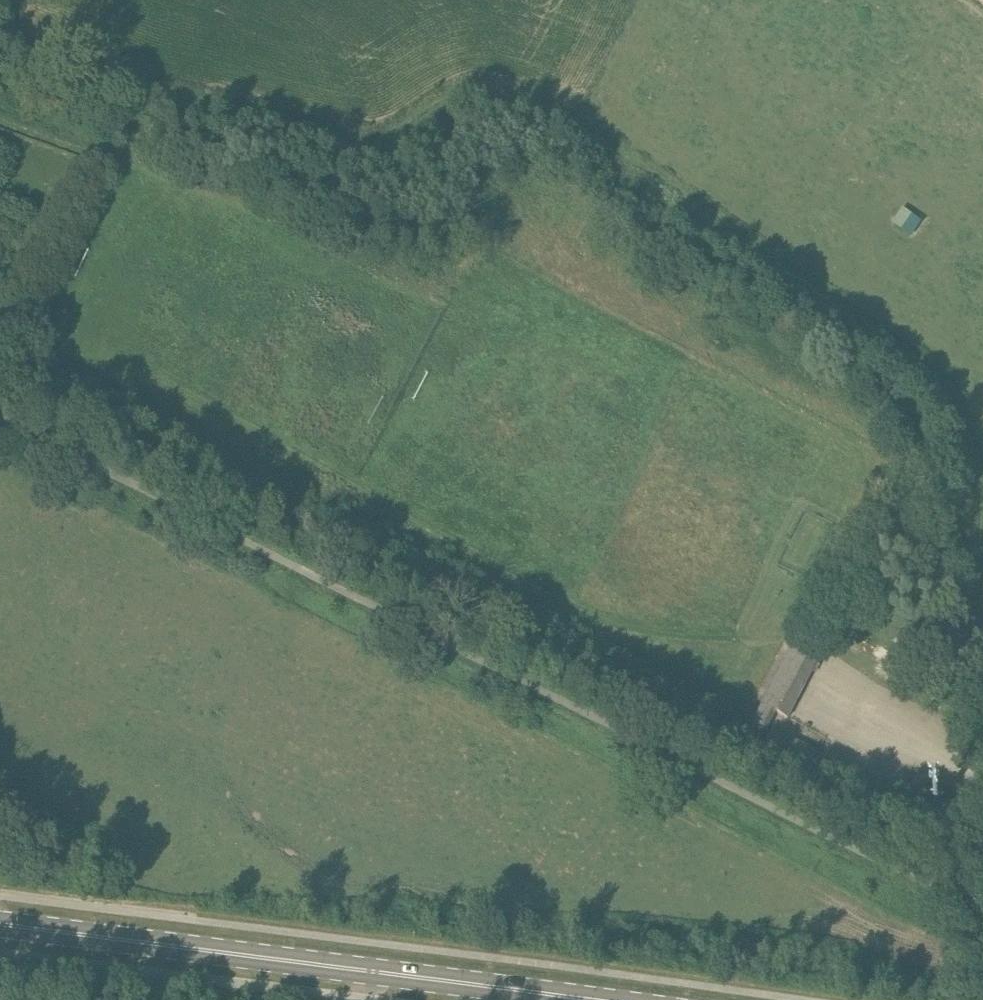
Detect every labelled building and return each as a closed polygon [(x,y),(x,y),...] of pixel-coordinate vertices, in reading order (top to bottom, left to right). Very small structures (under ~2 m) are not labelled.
[(895,222),(915,235),(925,220),(906,207),(895,222)] [(817,661),(799,652),(792,649),(762,706),(776,712),(788,718),(817,661)]
